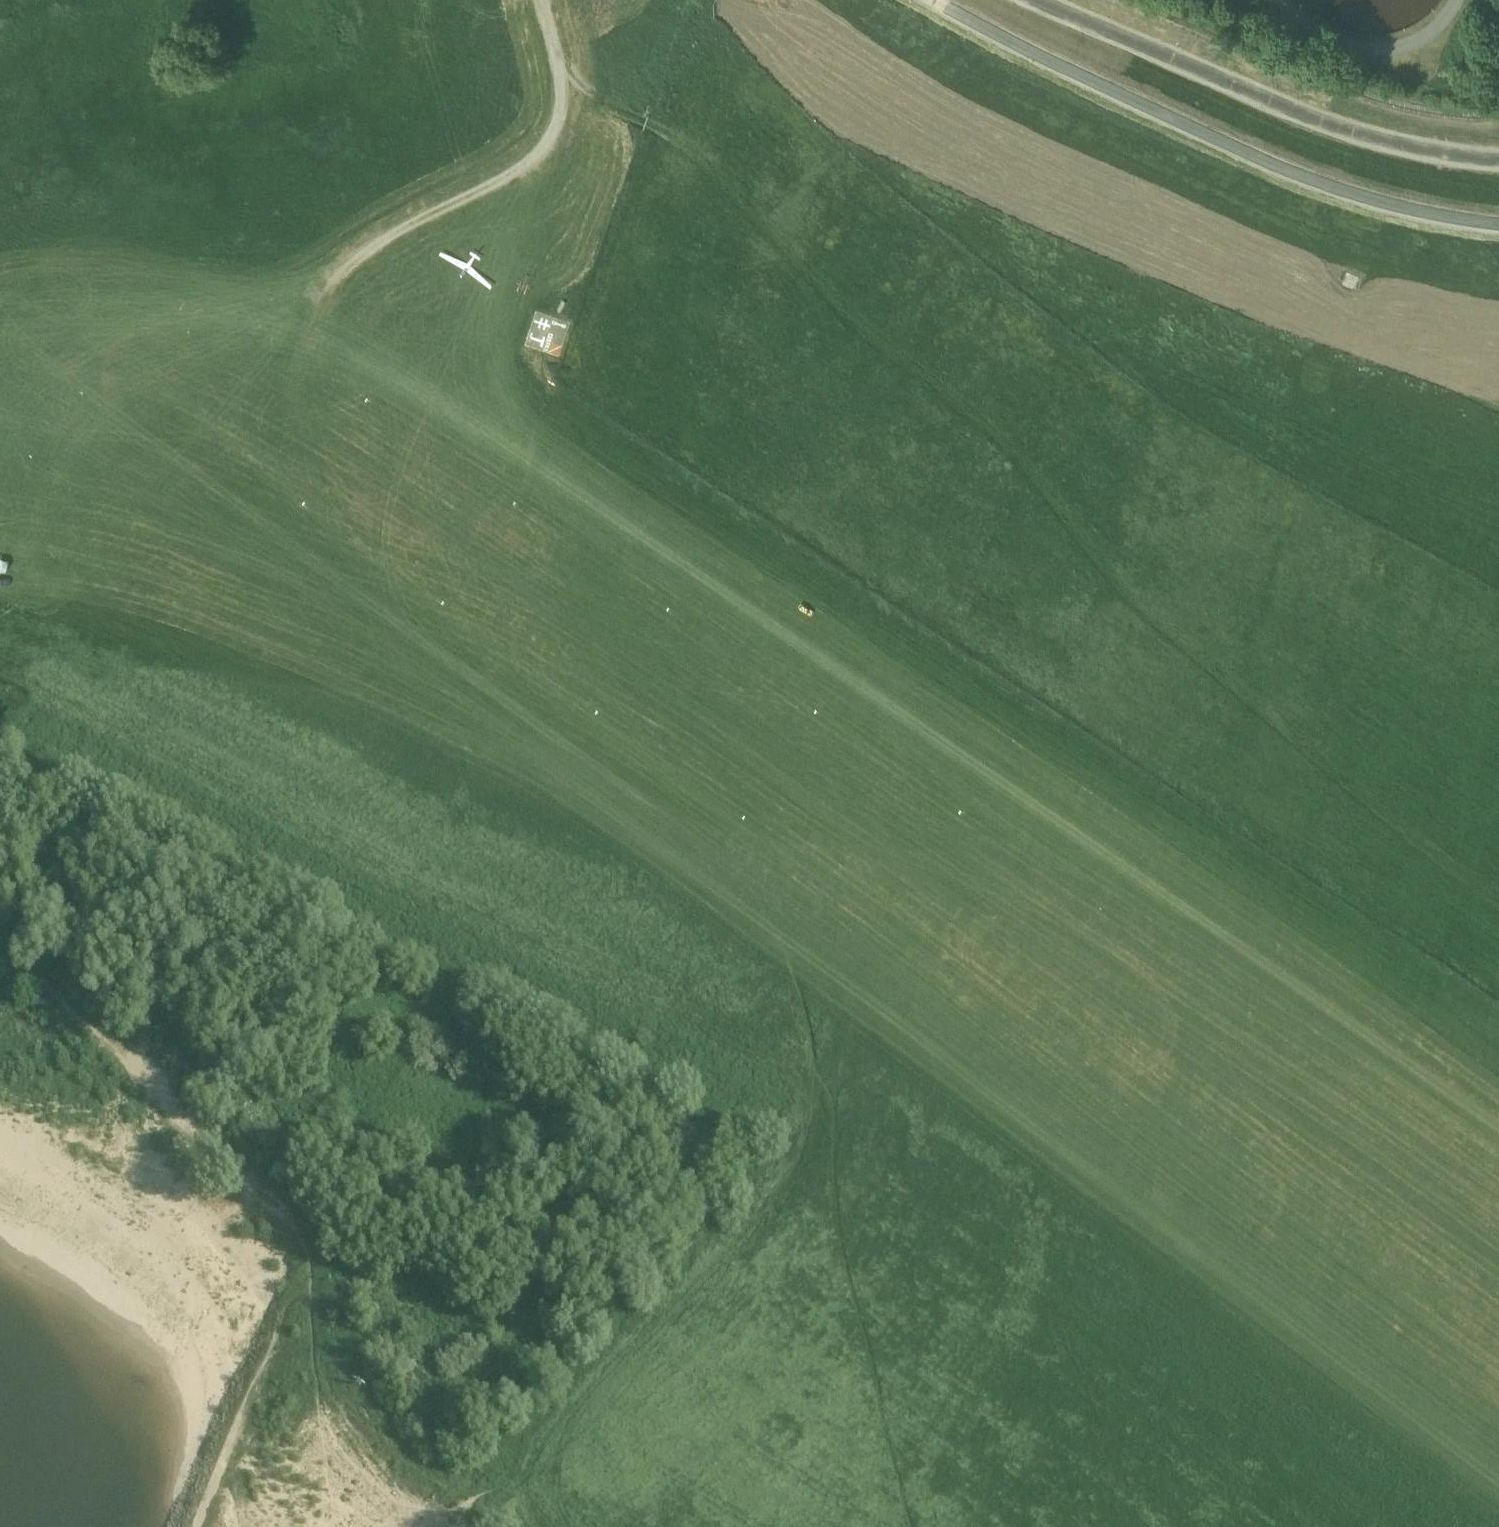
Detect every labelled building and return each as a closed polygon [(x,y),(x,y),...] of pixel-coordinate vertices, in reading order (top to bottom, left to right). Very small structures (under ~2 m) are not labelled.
[(1421,0),(1350,0),(1351,0),(1350,5),(1358,19),(1402,12),(1421,0)]
